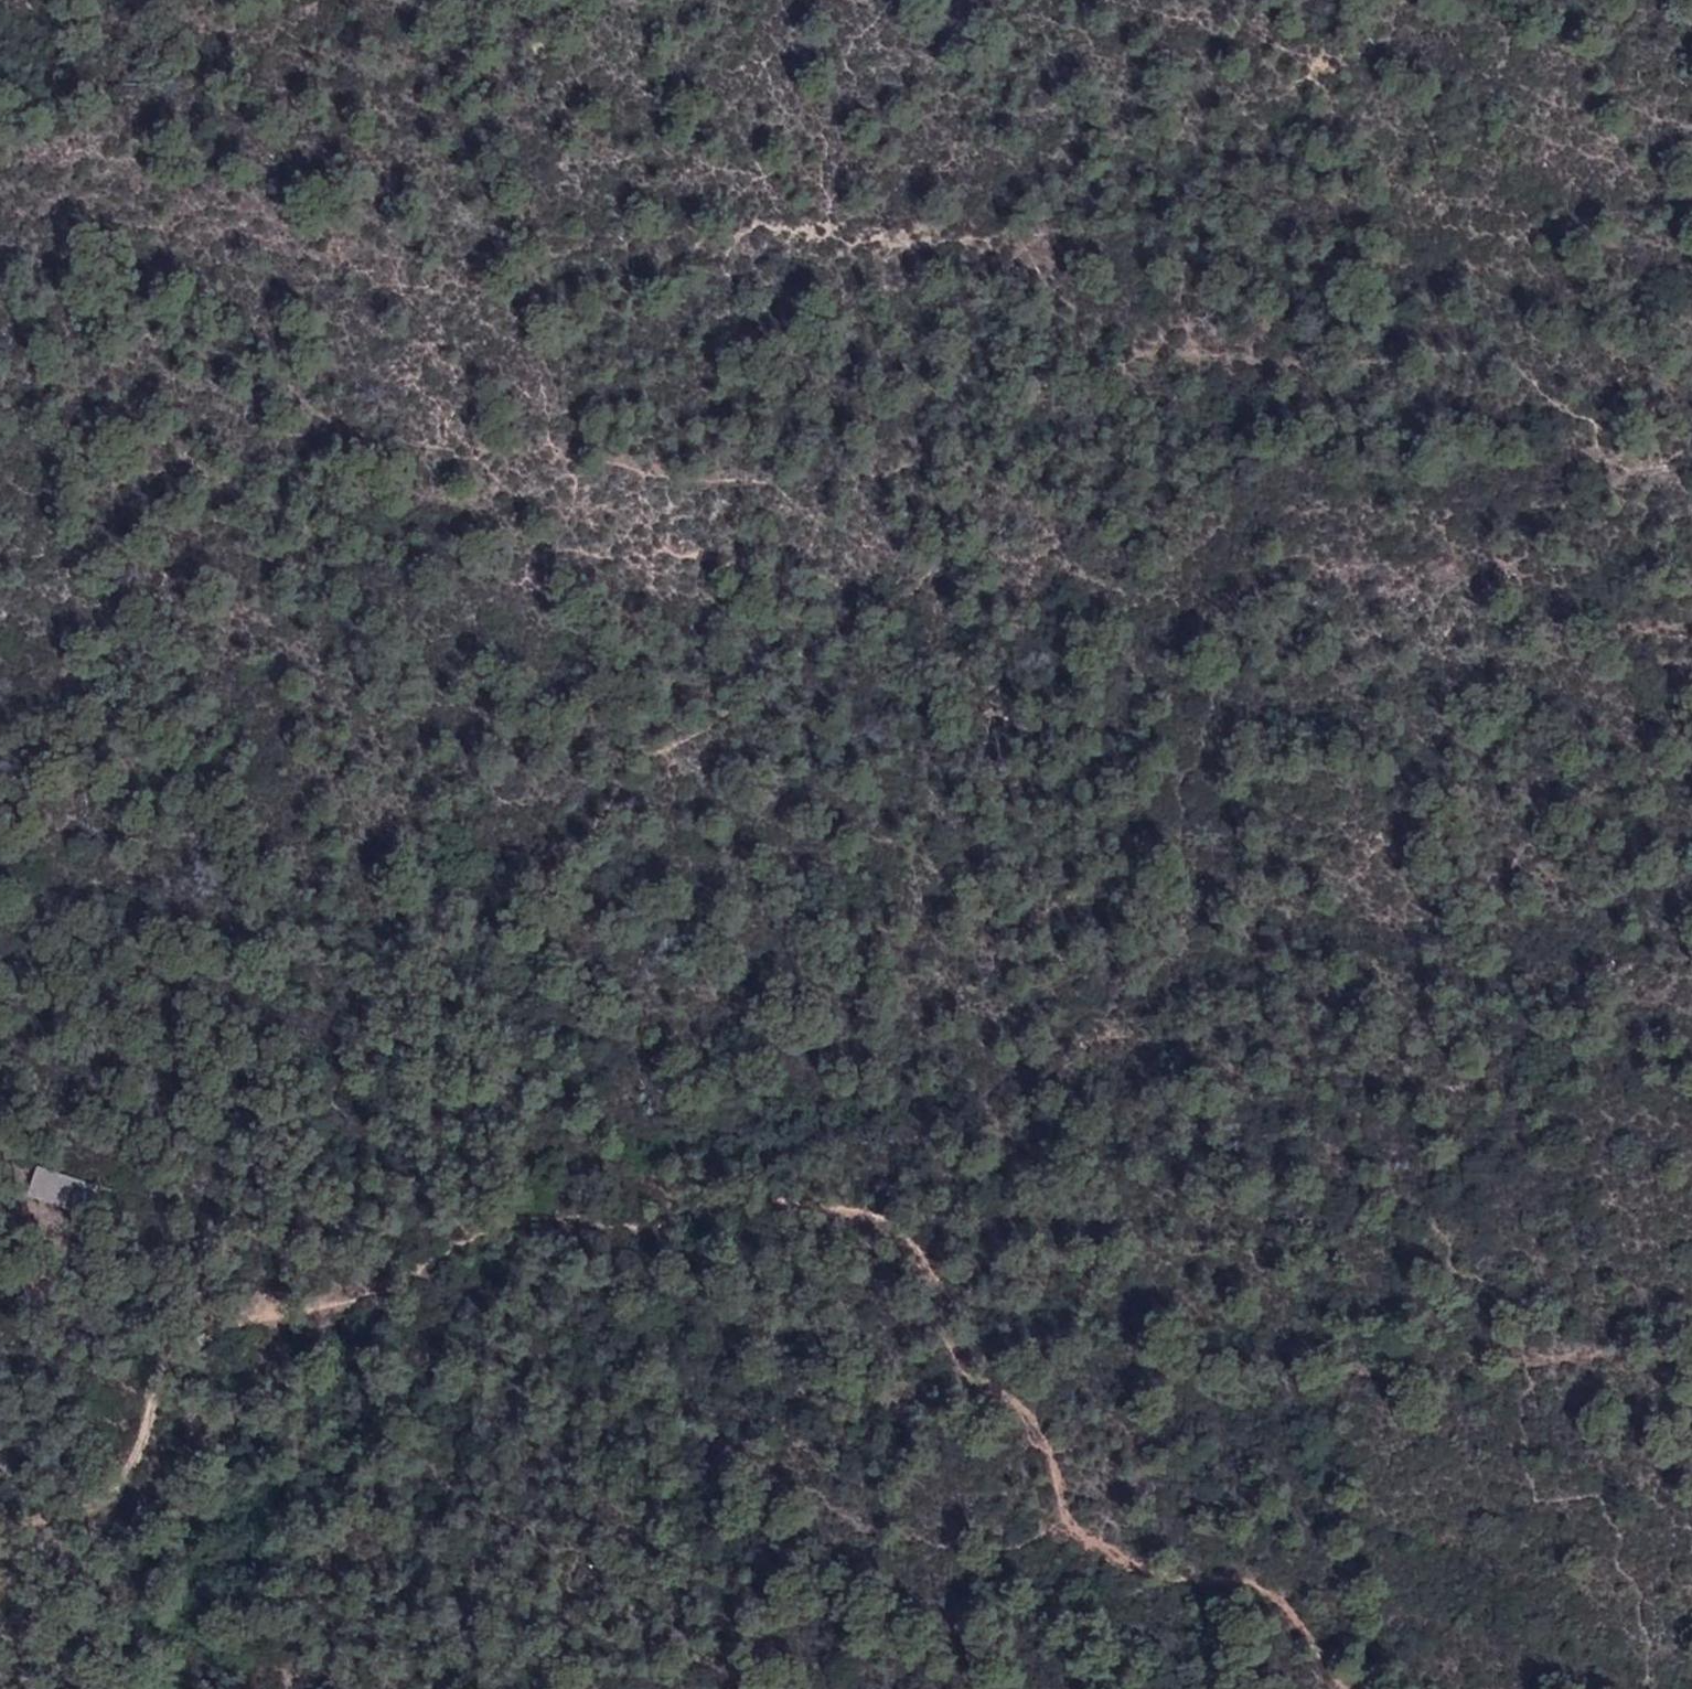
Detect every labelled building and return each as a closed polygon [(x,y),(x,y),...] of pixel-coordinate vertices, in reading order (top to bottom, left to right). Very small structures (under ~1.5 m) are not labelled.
[(86,1206),(97,1177),(43,1155),(32,1185),(86,1206)]
